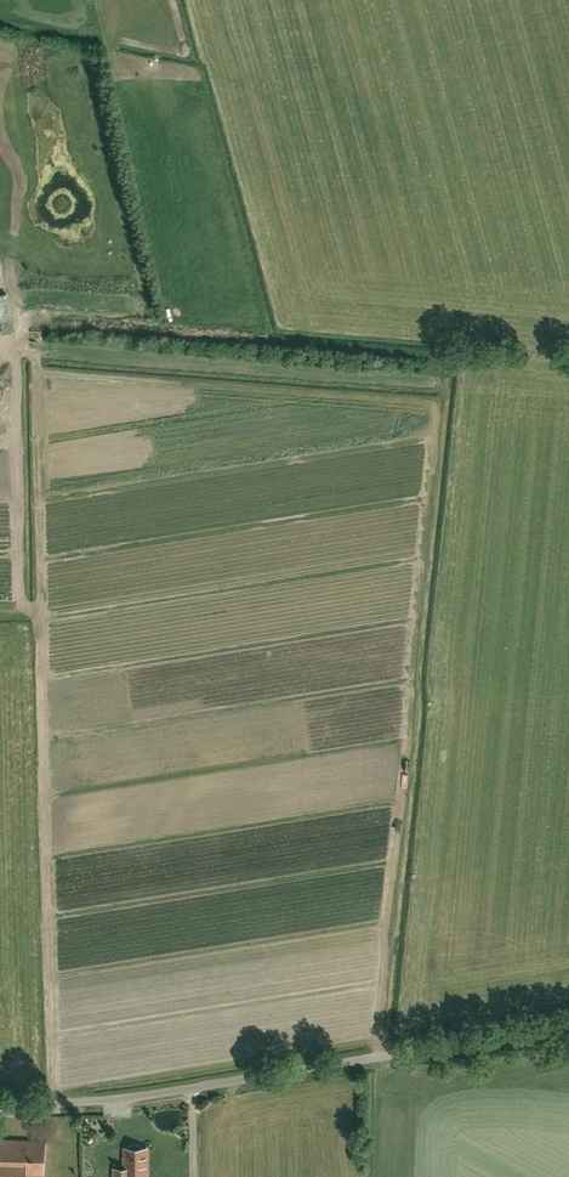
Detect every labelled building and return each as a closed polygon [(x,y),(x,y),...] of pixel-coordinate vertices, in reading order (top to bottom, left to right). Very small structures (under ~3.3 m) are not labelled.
[(44,1174),(45,1141),(0,1139),(0,1176),(26,1176),(26,1173),(44,1174)] [(141,1148),(141,1146),(139,1144),(133,1144),(131,1146),(131,1148),(125,1148),(125,1168),(114,1168),(114,1176),(147,1176),(147,1148),(141,1148)]
